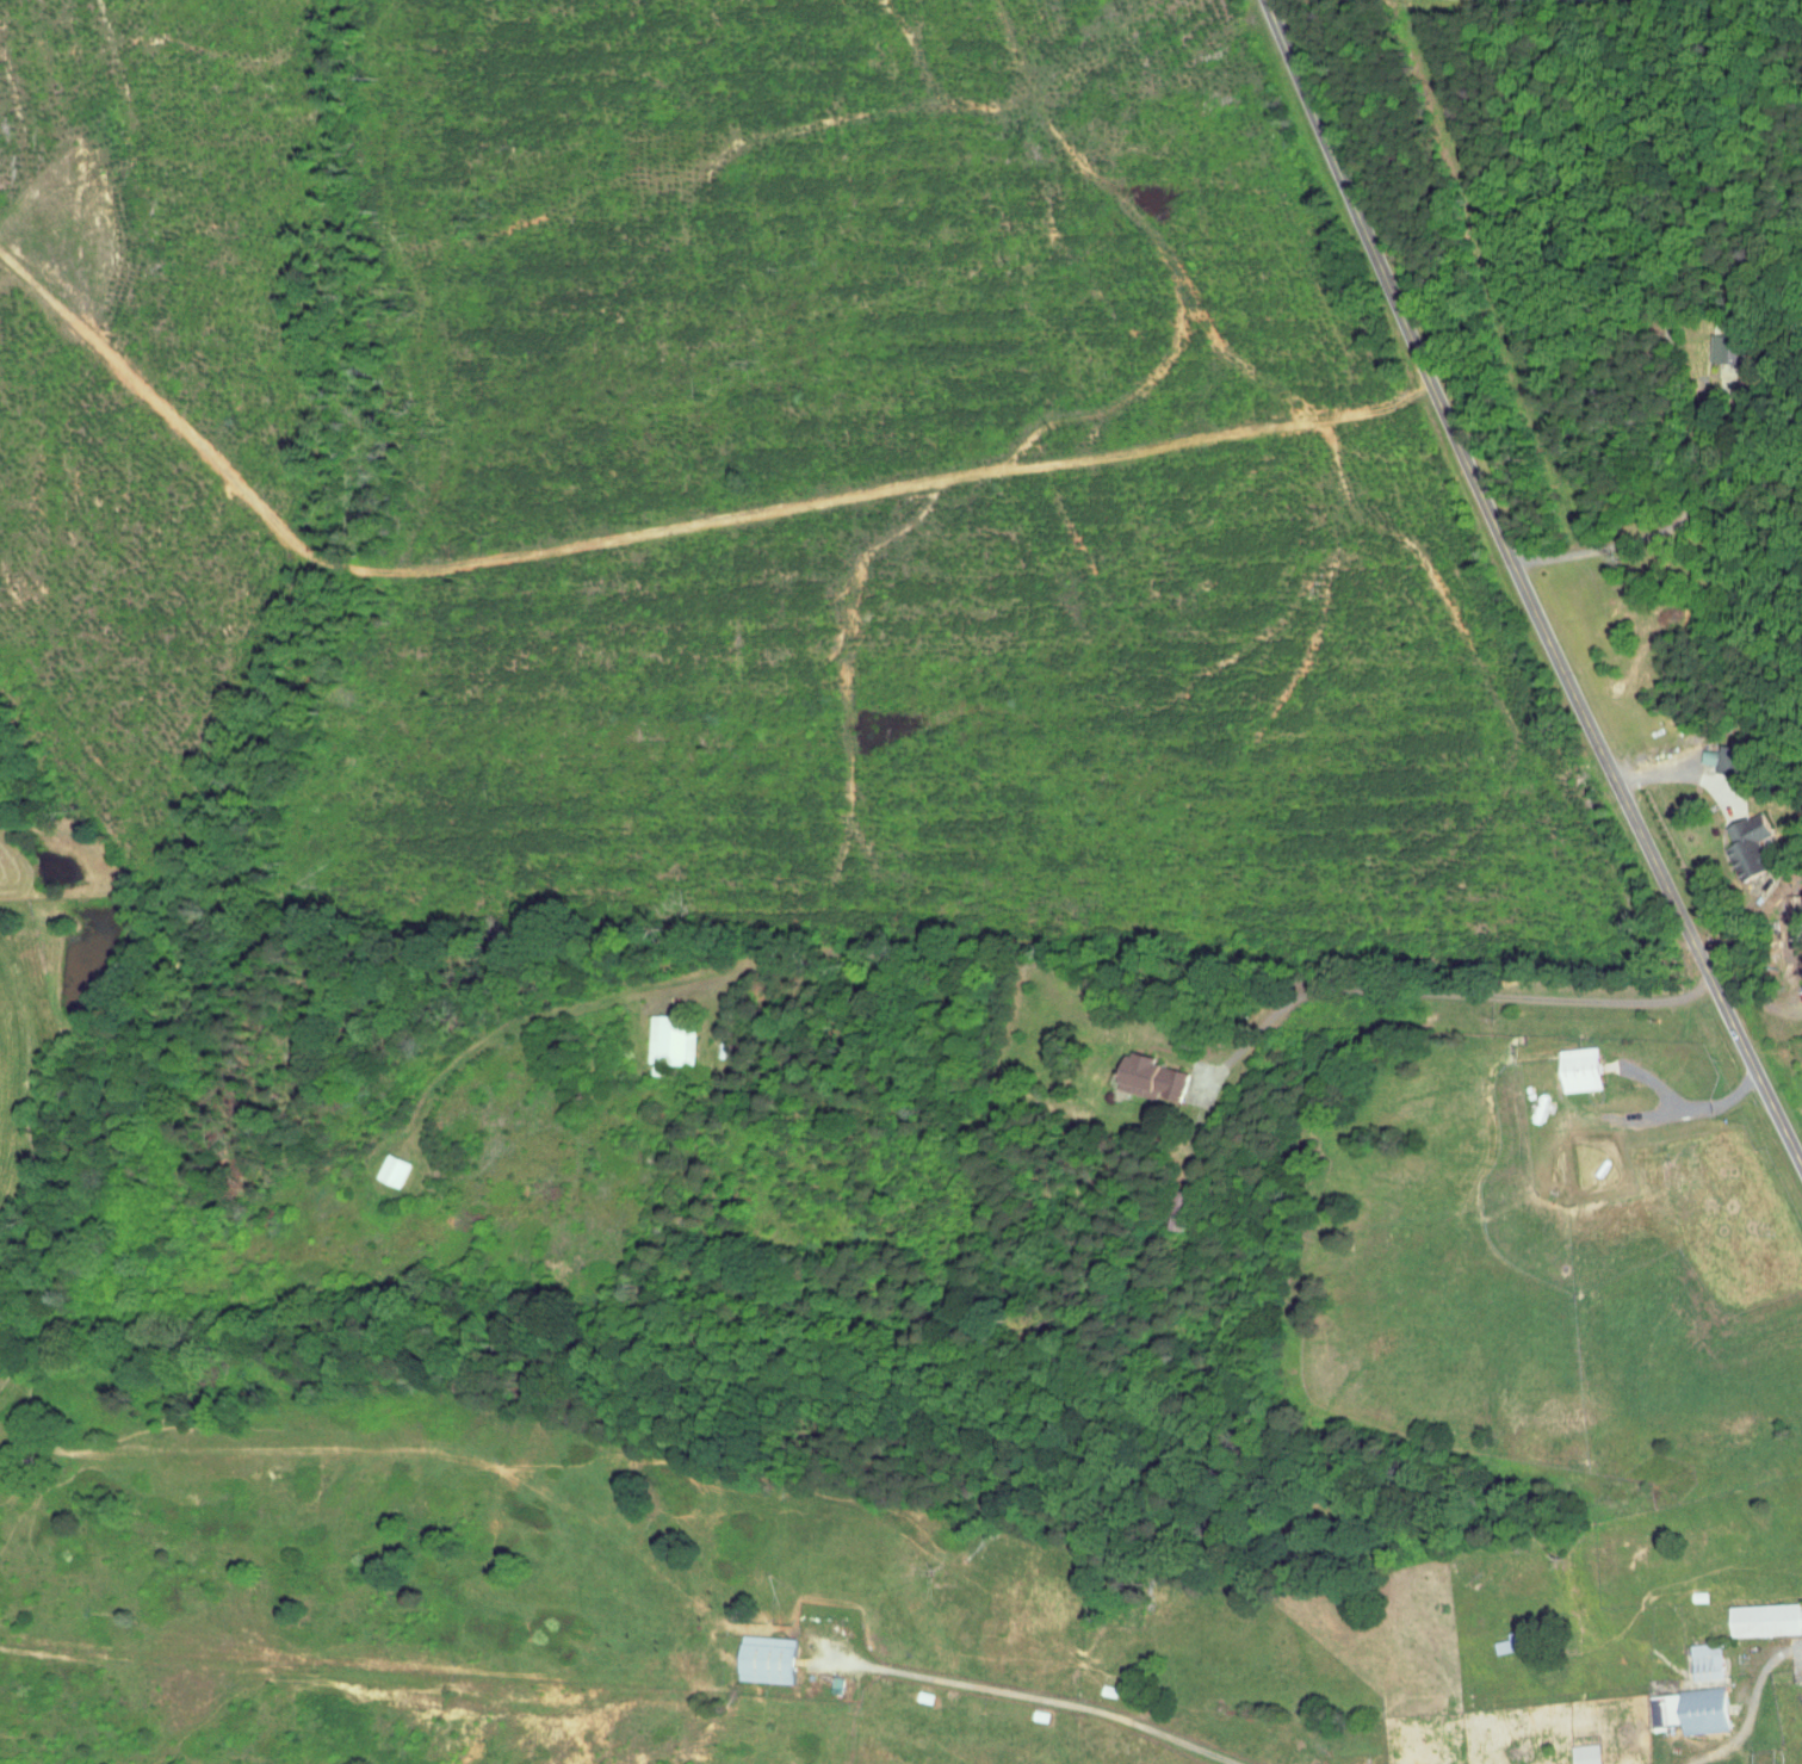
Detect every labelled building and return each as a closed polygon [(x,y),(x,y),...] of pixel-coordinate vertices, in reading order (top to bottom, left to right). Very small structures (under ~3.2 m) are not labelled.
[(1711,361),(1741,362),(1742,335),(1711,334),(1711,361)] [(1742,775),(1745,748),(1719,745),(1718,751),(1702,749),(1700,763),(1717,765),(1716,772),(1742,775)] [(1721,830),(1743,880),(1772,868),(1760,840),(1772,835),(1761,811),(1721,830)] [(693,1065),(694,1017),(649,1015),(647,1063),(693,1065)] [(1563,1093),(1601,1088),(1596,1046),(1558,1051),(1563,1093)] [(1154,1099),(1155,1096),(1179,1101),(1186,1069),(1123,1055),(1115,1090),(1154,1099)] [(401,1187),(408,1162),(384,1155),(376,1180),(401,1187)] [(1183,1232),(1188,1192),(1174,1190),(1169,1231),(1183,1232)] [(1729,1636),(1800,1633),(1800,1626),(1801,1626),(1801,1607),(1798,1607),(1798,1602),(1729,1604),(1729,1636)] [(737,1680),(792,1682),(793,1636),(739,1634),(737,1680)] [(1722,1680),(1720,1642),(1690,1643),(1691,1681),(1722,1680)] [(1651,1724),(1681,1723),(1682,1733),(1727,1731),(1725,1688),(1649,1692),(1651,1724)] [(1599,1743),(1571,1744),(1572,1763),(1599,1763),(1599,1743)]
